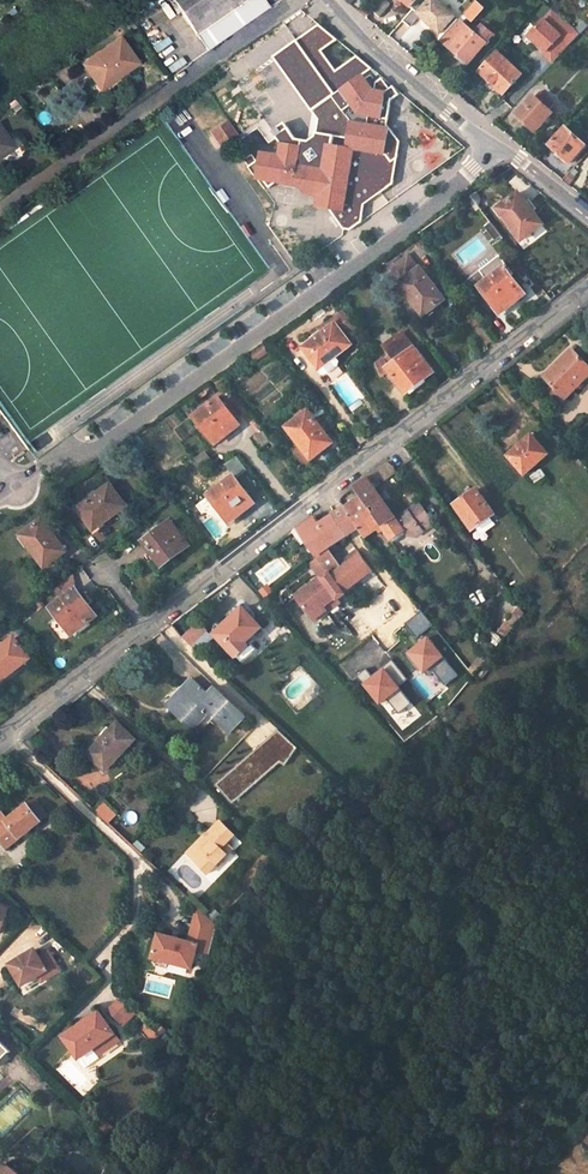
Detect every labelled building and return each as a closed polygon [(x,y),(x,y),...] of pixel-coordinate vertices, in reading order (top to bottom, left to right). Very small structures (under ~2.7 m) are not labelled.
[(208,51),(269,8),(264,0),(173,0),(208,51)] [(374,7),(381,14),(391,3),(387,0),(381,0),(374,7)] [(457,15),(440,0),(420,0),(404,18),(411,23),(421,13),(441,32),(457,15)] [(465,12),(441,38),(457,53),(456,55),(467,65),(488,44),(489,42),(477,31),(466,21),(470,16),(474,19),(485,6),(478,0),(476,0),(474,2),(465,12)] [(473,0),(470,0),(462,9),(465,12),(474,2),(473,0)] [(369,3),(361,10),(367,15),(374,7),(369,3)] [(553,10),(529,35),(546,51),(544,53),(553,61),(579,32),(553,10)] [(319,196),(318,201),(324,209),(330,210),(344,229),(350,229),(361,221),(362,215),(352,200),(355,198),(352,193),(366,182),(367,184),(375,179),(382,179),(387,187),(393,184),(393,179),(389,174),(391,161),(397,158),(397,153),(393,149),(396,137),(390,128),(384,127),(386,119),(388,119),(391,99),(398,94),(393,86),(389,89),(387,86),(382,79),(376,83),(375,90),(364,75),(373,69),(357,56),(330,75),(316,56),(338,40),(319,24),(273,57),(312,111),(319,120),(316,136),(308,142),(296,140),(288,128),(285,123),(273,131),(277,136),(281,143),(279,155),(261,153),(260,159),(250,168),(257,178),(257,180),(262,180),(267,189),(275,182),(301,186),(307,194),(319,196)] [(146,37),(173,74),(188,63),(161,26),(146,37)] [(480,28),(477,31),(489,42),(488,44),(489,45),(497,36),(485,26),(481,30),(480,28)] [(114,79),(133,65),(115,41),(79,68),(93,86),(110,74),(114,79)] [(504,94),(522,74),(498,51),(479,71),(504,94)] [(553,111),(535,95),(518,114),(536,131),(553,111)] [(238,137),(226,123),(220,127),(230,142),(238,137)] [(230,142),(220,127),(212,134),(223,148),(230,142)] [(570,160),(585,143),(566,127),(550,144),(570,160)] [(12,146),(0,129),(0,154),(12,146)] [(355,198),(370,187),(367,184),(366,182),(352,193),(355,198)] [(471,196),(478,205),(479,204),(480,201),(480,198),(480,196),(477,192),(471,196)] [(522,240),(542,224),(518,193),(498,209),(522,240)] [(316,209),(325,210),(324,209),(318,201),(317,201),(316,209)] [(491,222),(485,227),(495,241),(501,236),(491,222)] [(419,269),(409,255),(391,268),(401,283),(399,284),(423,316),(444,300),(421,268),(419,269)] [(512,270),(501,256),(481,271),(487,281),(481,286),(500,312),(524,294),(508,273),(512,270)] [(343,310),(331,320),(319,329),(322,333),(304,347),(319,366),(321,365),(333,355),(349,343),(342,334),(355,325),(343,310)] [(431,373),(414,349),(403,335),(385,348),(390,356),(376,363),(382,374),(388,370),(406,393),(431,373)] [(268,352),(264,345),(251,354),(256,360),(268,352)] [(551,384),(564,396),(565,397),(587,374),(587,366),(571,348),(543,375),(551,384)] [(338,362),(333,355),(321,365),(326,371),(338,362)] [(546,388),(559,401),(564,396),(551,384),(546,388)] [(536,393),(530,399),(540,410),(546,404),(536,393)] [(217,396),(193,414),(212,439),(236,421),(217,396)] [(310,416),(303,407),(303,408),(300,405),(294,408),(297,412),(293,415),(283,423),(289,431),(297,441),(307,454),(327,438),(319,428),(323,425),(314,414),(310,416)] [(289,431),(283,423),(293,415),(290,411),(277,421),(286,433),(289,431)] [(509,458),(523,474),(547,453),(529,433),(521,441),(524,444),(509,458)] [(307,454),(297,441),(290,446),(300,459),(307,454)] [(353,487),(359,496),(360,496),(382,530),(396,520),(372,484),(378,479),(381,482),(393,473),(393,465),(385,463),(353,487)] [(232,478),(209,495),(230,523),(254,505),(232,478)] [(124,503),(109,483),(78,506),(93,526),(124,503)] [(494,513),(476,488),(453,505),(471,529),(494,513)] [(345,506),(360,528),(368,540),(382,530),(360,496),(359,496),(345,506)] [(434,525),(419,503),(396,520),(403,530),(408,538),(414,539),(434,525)] [(333,514),(347,536),(360,528),(345,506),(333,514)] [(315,516),(291,532),(301,547),(307,543),(317,557),(329,549),(347,536),(333,514),(321,523),(315,516)] [(44,563),(64,548),(41,518),(21,533),(44,563)] [(167,518),(140,539),(160,565),(186,544),(167,518)] [(382,530),(388,540),(403,530),(396,520),(382,530)] [(490,539),(485,531),(471,541),(477,549),(490,539)] [(373,570),(360,553),(349,562),(348,562),(345,564),(339,555),(335,558),(329,549),(317,557),(318,558),(310,564),(319,576),(328,569),(329,571),(345,593),(373,570)] [(357,549),(345,558),(348,562),(349,562),(360,553),(357,549)] [(329,571),(296,596),(311,616),(336,597),(338,599),(345,594),(345,593),(329,571)] [(94,616),(74,589),(50,607),(71,634),(94,616)] [(336,597),(311,616),(315,621),(340,602),(338,599),(336,597)] [(519,605),(505,623),(512,628),(525,613),(519,605)] [(241,607),(213,634),(236,658),(249,646),(246,642),(261,627),(241,607)] [(434,626),(423,612),(406,625),(418,639),(434,626)] [(196,621),(182,636),(198,651),(212,635),(196,621)] [(505,623),(496,633),(504,639),(512,628),(505,623)] [(13,637),(0,647),(0,681),(29,658),(13,637)] [(406,649),(401,653),(417,673),(422,669),(425,674),(431,669),(446,688),(459,677),(429,640),(411,655),(406,649)] [(486,662),(482,656),(469,672),(473,678),(486,662)] [(367,668),(359,675),(381,701),(387,697),(400,714),(412,704),(399,687),(408,679),(392,659),(383,667),(388,673),(377,681),(367,668)] [(171,710),(191,729),(207,711),(229,732),(246,714),(216,686),(210,693),(194,677),(183,688),(188,692),(171,710)] [(183,688),(167,706),(171,710),(188,692),(183,688)] [(107,771),(136,740),(118,722),(94,747),(100,752),(94,759),(107,771)] [(282,763),(285,765),(298,747),(278,729),(270,736),(287,756),(282,763)] [(270,736),(215,784),(231,803),(237,799),(261,778),(255,771),(273,756),(280,761),(282,763),(287,756),(270,736)] [(100,752),(94,747),(88,753),(94,759),(100,752)] [(255,771),(261,778),(280,761),(273,756),(255,771)] [(6,846),(39,820),(25,803),(4,819),(0,822),(0,839),(6,846)] [(78,812),(71,805),(67,810),(75,817),(78,812)] [(237,846),(231,839),(239,832),(226,818),(212,832),(215,835),(196,854),(211,870),(237,846)] [(192,850),(196,854),(215,835),(212,832),(192,850)] [(209,948),(216,921),(196,903),(186,938),(175,935),(174,938),(166,936),(167,933),(159,931),(153,953),(191,963),(195,945),(209,948)] [(32,947),(8,962),(21,982),(37,972),(45,967),(48,973),(56,968),(45,950),(37,955),(32,947)] [(45,967),(37,972),(41,977),(48,973),(45,967)] [(113,1008),(123,1018),(120,1021),(125,1025),(136,1013),(122,999),(113,1008)] [(93,1047),(113,1033),(97,1010),(61,1036),(76,1058),(93,1047)] [(113,1033),(93,1047),(98,1053),(117,1039),(113,1033)] [(15,1169),(6,1162),(0,1168),(0,1173),(23,1173),(15,1169)]
